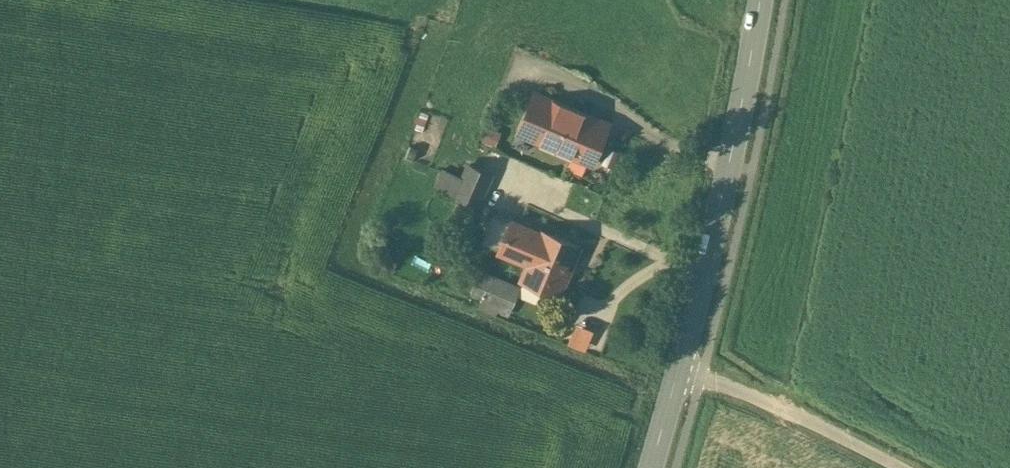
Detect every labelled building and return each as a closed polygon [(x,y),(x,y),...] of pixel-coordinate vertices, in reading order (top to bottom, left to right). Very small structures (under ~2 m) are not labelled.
[(608,123),(534,91),(517,132),(591,164),(608,123)] [(604,142),(598,162),(615,168),(621,148),(604,142)] [(482,205),(496,171),(467,159),(461,174),(440,166),(433,185),(482,205)] [(579,246),(541,230),(520,279),(558,295),(568,271),(577,247),(578,247),(579,246)] [(473,291),(481,293),(477,306),(510,315),(520,280),(479,268),(473,291)]
